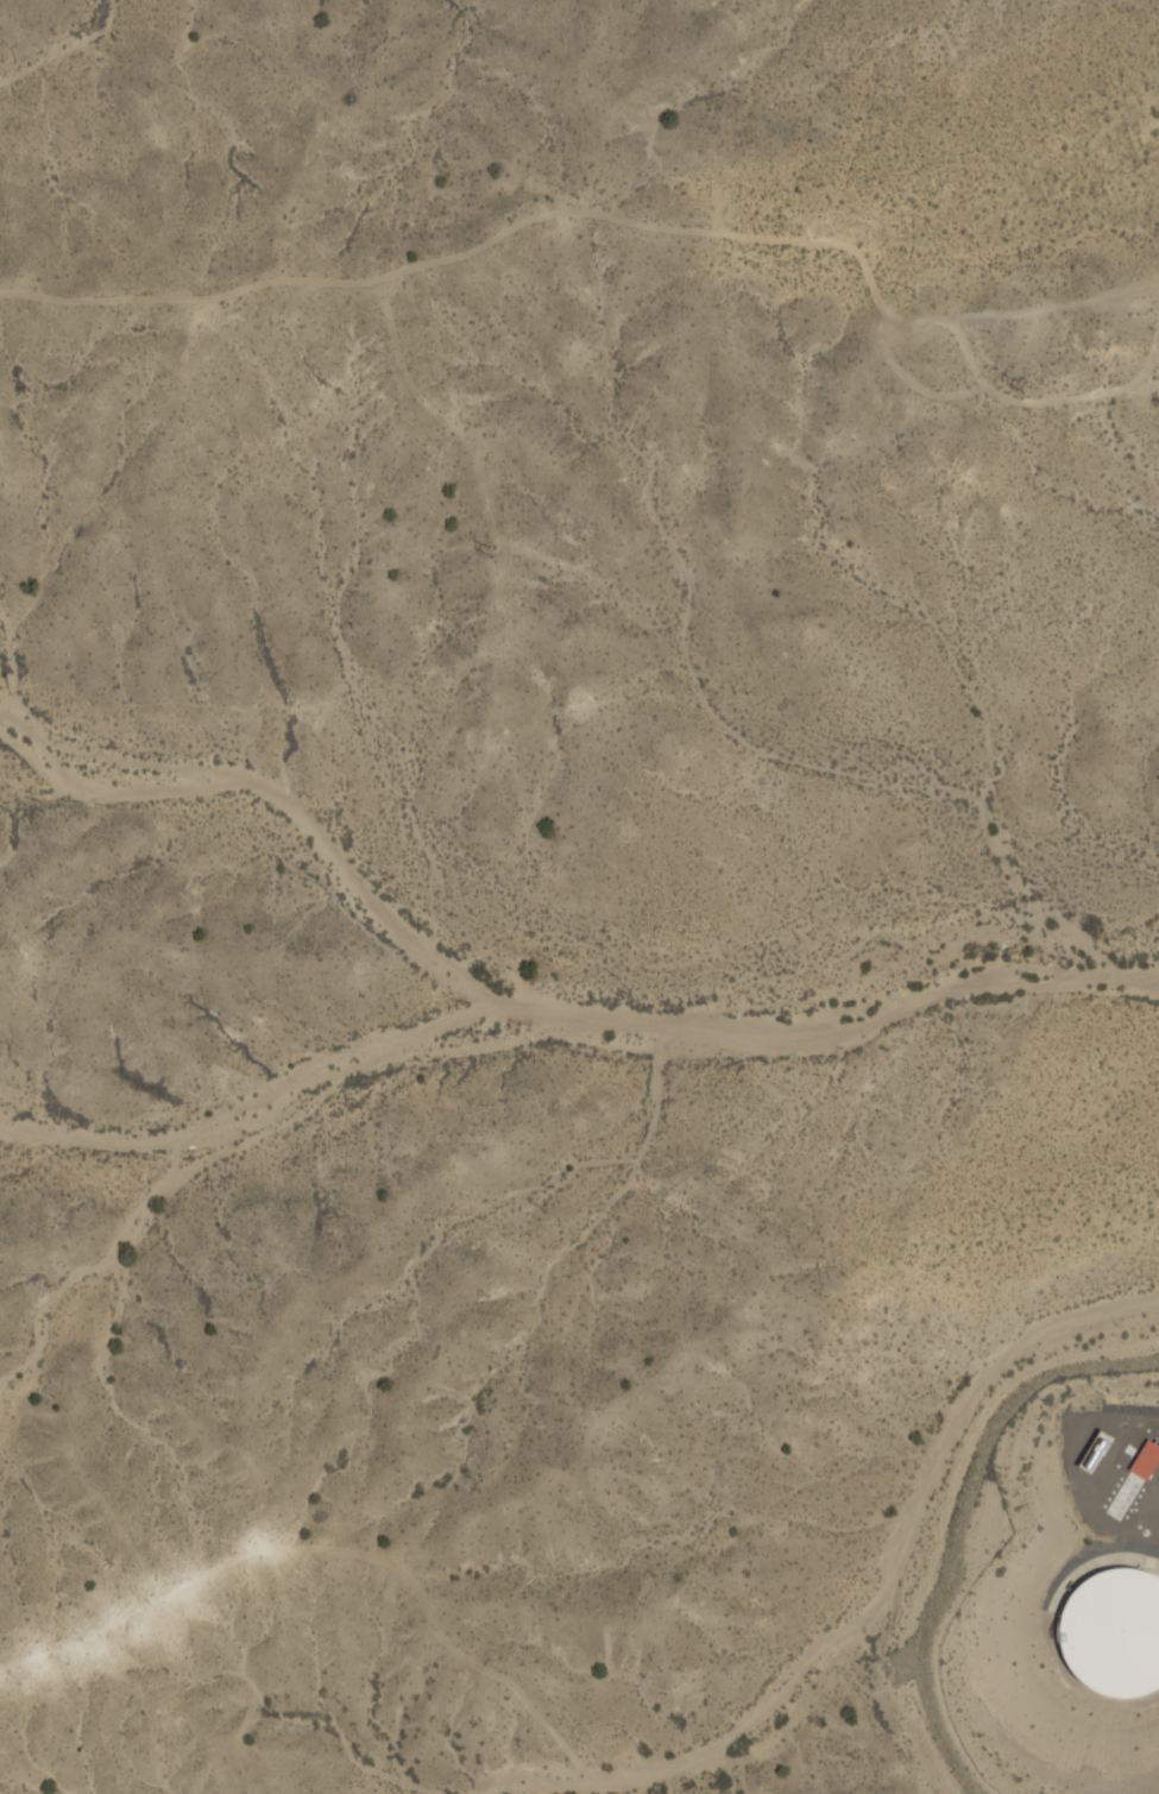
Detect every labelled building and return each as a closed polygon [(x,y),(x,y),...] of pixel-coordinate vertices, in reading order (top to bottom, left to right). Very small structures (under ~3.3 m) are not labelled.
[(1070,1461),(1088,1473),(1109,1437),(1090,1427),(1070,1461)] [(1142,1477),(1158,1449),(1158,1446),(1144,1437),(1126,1468),(1142,1477)] [(1153,1573),(1128,1567),(1103,1572),(1082,1585),(1066,1605),(1062,1630),(1065,1655),(1078,1676),(1100,1692),(1123,1697),(1148,1693),(1158,1686),(1158,1577),(1153,1573)]
